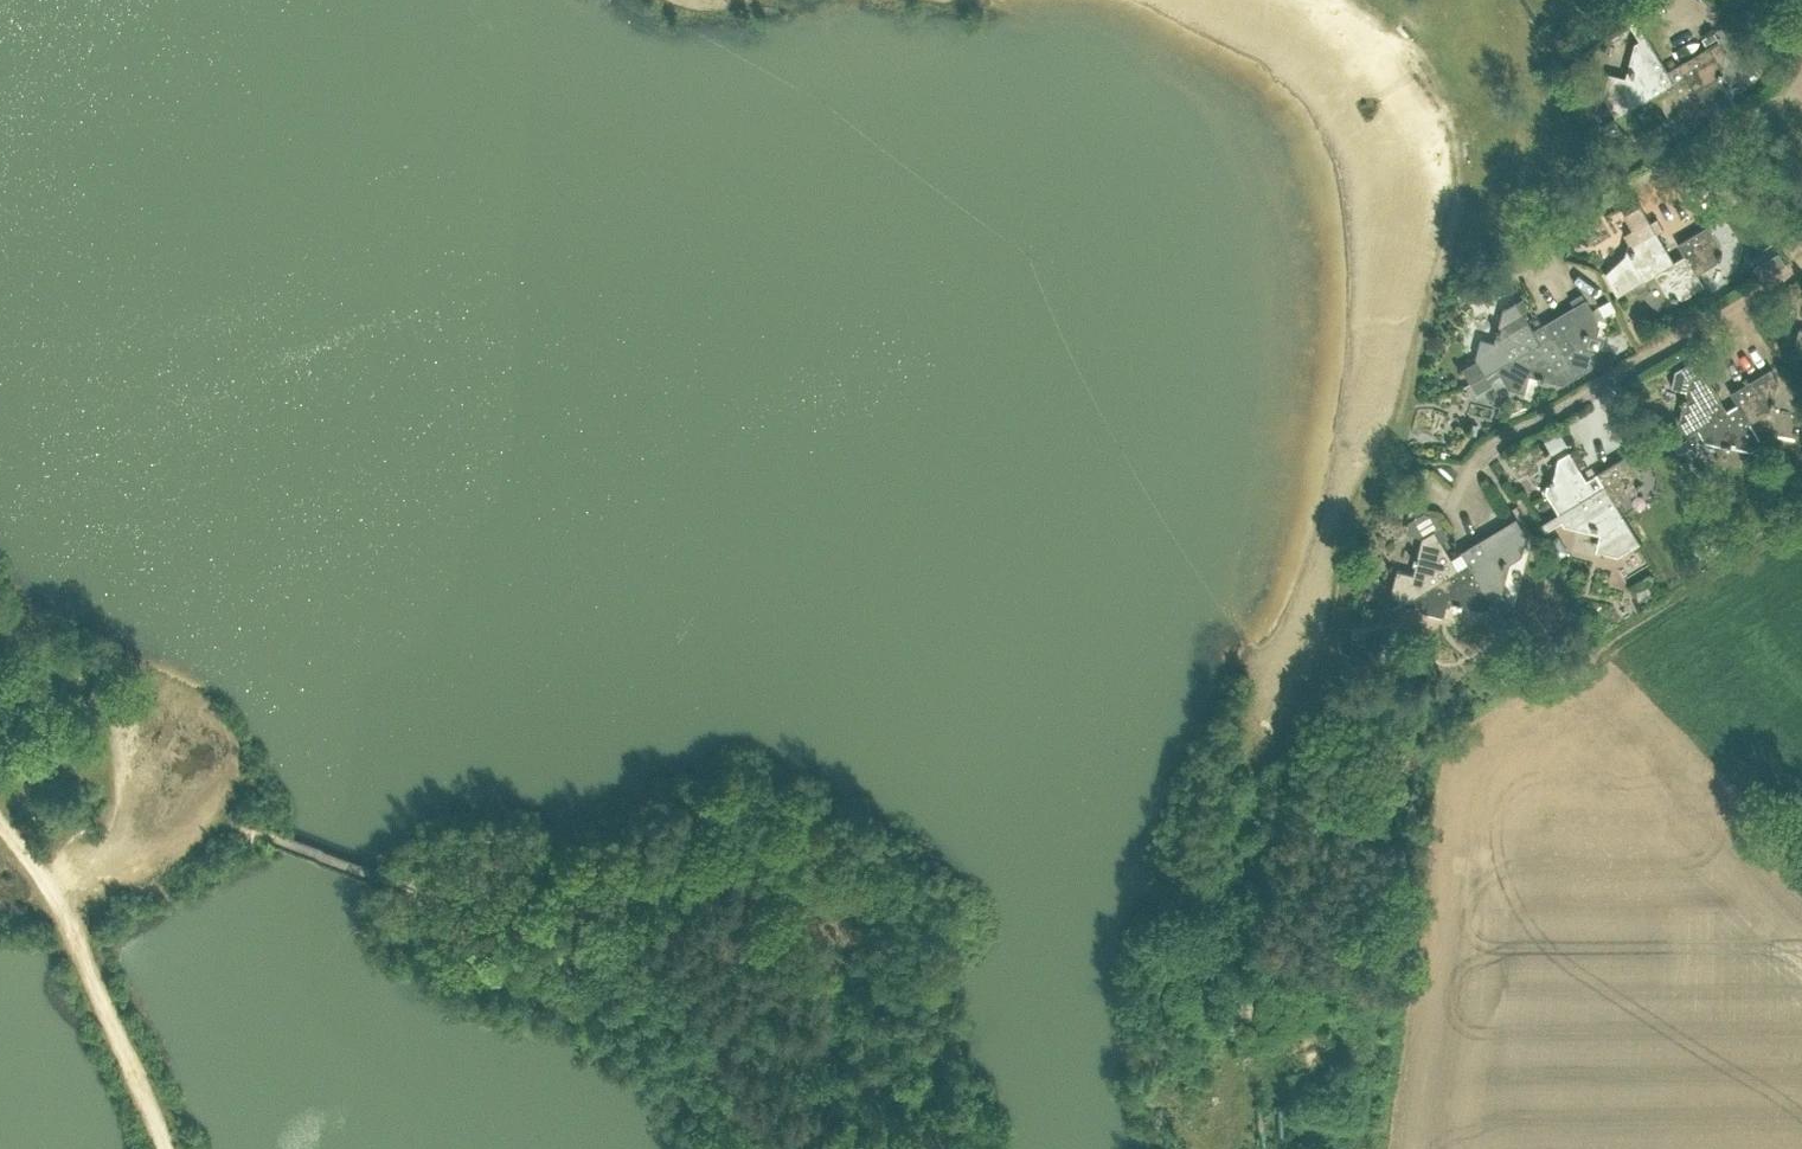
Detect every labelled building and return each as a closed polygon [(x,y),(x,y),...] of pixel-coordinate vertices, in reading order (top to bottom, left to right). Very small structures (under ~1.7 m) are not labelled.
[(1617,117),(1656,95),(1655,93),(1675,83),(1637,18),(1630,22),(1637,33),(1643,30),(1648,39),(1640,44),(1633,69),(1632,68),(1631,74),(1632,75),(1630,83),(1613,78),(1609,93),(1621,113),(1616,116),(1617,117)] [(1722,67),(1726,51),(1720,41),(1719,40),(1714,32),(1704,38),(1708,46),(1678,63),(1686,77),(1696,95),(1697,94),(1717,83),(1718,78),(1721,79),(1723,73),(1720,72),(1722,67)] [(1675,83),(1655,93),(1656,95),(1667,115),(1672,116),(1672,119),(1678,120),(1678,118),(1683,119),(1703,108),(1709,118),(1710,117),(1698,96),(1697,96),(1696,95),(1686,77),(1675,83)] [(1641,206),(1628,214),(1633,223),(1647,215),(1641,206)] [(1621,294),(1655,274),(1675,262),(1674,260),(1657,232),(1663,228),(1656,217),(1628,234),(1633,242),(1629,254),(1608,273),(1621,294)] [(1696,274),(1698,273),(1718,261),(1721,245),(1710,226),(1719,220),(1718,218),(1677,243),(1684,254),(1696,274)] [(1696,274),(1684,254),(1674,260),(1675,262),(1655,274),(1667,294),(1673,295),(1672,298),(1678,299),(1679,297),(1683,298),(1703,285),(1713,300),(1714,299),(1698,273),(1696,274)] [(1550,335),(1575,376),(1594,365),(1598,350),(1585,347),(1589,331),(1595,332),(1599,320),(1582,292),(1571,299),(1574,305),(1543,323),(1550,335)] [(1476,356),(1487,376),(1543,344),(1540,340),(1523,311),(1529,308),(1523,297),(1503,309),(1494,341),(1481,338),(1476,356)] [(1575,376),(1550,335),(1540,340),(1543,344),(1487,376),(1489,380),(1501,373),(1509,387),(1526,391),(1530,374),(1563,383),(1575,376)] [(1749,423),(1750,422),(1771,410),(1772,406),(1774,407),(1776,399),(1774,399),(1779,380),(1772,367),(1730,391),(1738,404),(1749,423)] [(1697,428),(1728,410),(1704,369),(1690,378),(1684,398),(1683,398),(1681,404),(1683,404),(1679,420),(1686,434),(1673,441),(1674,442),(1687,434),(1697,428)] [(1763,444),(1750,422),(1749,423),(1738,404),(1728,410),(1697,428),(1705,442),(1732,449),(1733,445),(1752,450),(1763,444)] [(1575,502),(1594,491),(1578,462),(1584,459),(1578,448),(1572,451),(1560,457),(1554,478),(1552,477),(1550,483),(1553,484),(1551,489),(1563,509),(1553,514),(1554,515),(1564,509),(1575,503),(1575,502)] [(1616,505),(1617,504),(1637,493),(1639,488),(1641,488),(1643,482),(1640,482),(1642,477),(1630,456),(1640,451),(1639,450),(1598,473),(1605,485),(1605,486),(1616,505)] [(1575,502),(1575,503),(1564,509),(1570,519),(1591,525),(1591,526),(1597,528),(1597,527),(1605,529),(1601,544),(1614,547),(1635,536),(1617,504),(1616,505),(1605,486),(1605,485),(1594,491),(1575,502)] [(1465,556),(1471,568),(1489,599),(1492,603),(1487,606),(1494,616),(1507,608),(1495,589),(1499,587),(1508,551),(1522,554),(1527,534),(1518,518),(1462,550),(1465,556)] [(1441,585),(1461,574),(1438,534),(1435,528),(1422,535),(1417,556),(1415,555),(1413,562),(1415,563),(1412,572),(1398,568),(1392,587),(1402,603),(1414,596),(1416,600),(1442,586),(1441,585)] [(1558,534),(1545,541),(1548,547),(1562,539),(1558,534)] [(1489,599),(1471,568),(1461,574),(1441,585),(1442,586),(1416,600),(1422,610),(1444,615),(1448,600),(1456,602),(1455,606),(1462,607),(1463,603),(1483,608),(1487,606),(1492,603),(1489,599)] [(97,677),(92,700),(104,703),(110,680),(97,677)]
